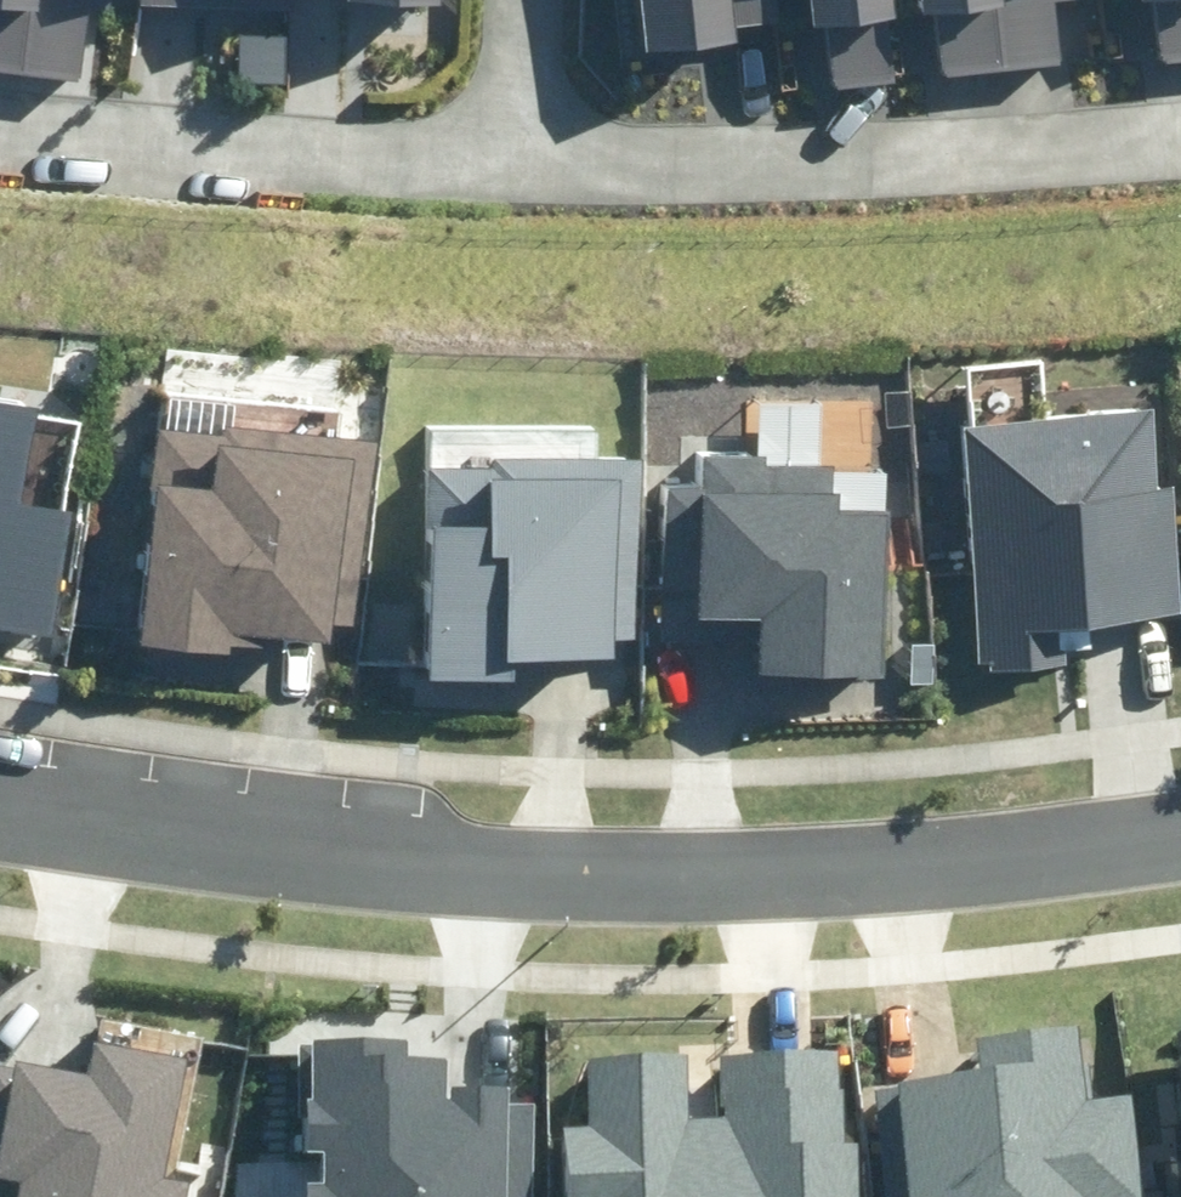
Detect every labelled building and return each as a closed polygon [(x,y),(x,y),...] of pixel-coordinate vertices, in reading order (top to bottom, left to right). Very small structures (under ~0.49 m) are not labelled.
[(80,85),(93,0),(0,0),(0,73),(80,85)] [(646,52),(735,42),(733,27),(785,21),(783,0),(640,0),(646,52)] [(811,26),(823,25),(829,87),(896,80),(889,19),(897,18),(895,0),(808,0),(811,26)] [(923,17),(944,15),(950,75),(1096,59),(1089,0),(921,0),(923,17)] [(1145,3),(1156,1),(1162,59),(1180,57),(1180,0),(1144,0),(1145,3)] [(53,638),(74,513),(17,504),(34,410),(0,404),(0,629),(53,638)] [(976,661),(987,660),(988,671),(1072,664),(1069,629),(1180,620),(1180,567),(1175,490),(1157,491),(1151,412),(957,428),(976,661)] [(163,429),(135,643),(232,656),(233,645),(273,651),(275,636),(330,643),(332,628),(353,630),(378,444),(230,424),(229,438),(163,429)] [(431,683),(517,684),(517,659),(611,660),(612,638),(637,638),(639,456),(493,455),(493,463),(433,462),(431,683)] [(766,643),(765,674),(888,677),(892,514),(842,512),(842,493),(834,493),(835,469),(764,467),(764,456),(704,455),(704,485),(671,484),(667,641),(766,643)] [(1130,1096),(1087,1102),(1076,1023),(972,1037),(977,1074),(872,1089),(887,1196),(1144,1196),(1130,1096)] [(537,1105),(511,1105),(511,1088),(453,1088),(454,1100),(446,1100),(446,1060),(409,1060),(409,1042),(303,1043),(304,1145),(322,1145),(322,1181),(304,1181),(304,1196),(538,1196),(537,1105)] [(189,1182),(168,1179),(188,1059),(97,1044),(91,1077),(19,1065),(18,1071),(0,1069),(0,1196),(187,1196),(189,1182)] [(856,1142),(842,1142),(840,1089),(833,1090),(832,1053),(722,1057),(724,1115),(687,1117),(685,1055),(589,1058),(592,1123),(562,1124),(565,1196),(857,1196),(856,1142)]
